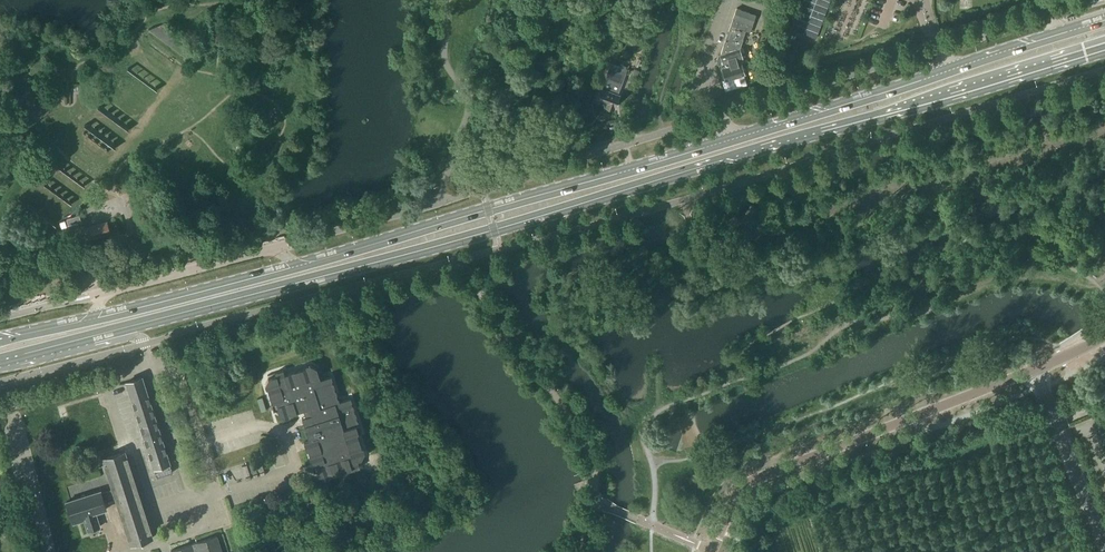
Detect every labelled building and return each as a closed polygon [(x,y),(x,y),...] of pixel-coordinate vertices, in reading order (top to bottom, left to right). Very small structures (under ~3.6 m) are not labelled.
[(791,29),(816,38),(830,0),(802,0),(791,29)] [(732,18),(752,25),(756,15),(736,8),(732,18)] [(239,23),(239,10),(222,10),(222,24),(239,23)] [(284,23),(292,24),(292,15),(284,15),(284,14),(273,15),(273,16),(284,17),(284,21),(273,21),(272,22),(284,24),(284,23)] [(717,60),(719,65),(721,65),(726,79),(744,73),(739,59),(742,58),(740,49),(739,49),(743,39),(742,39),(746,30),(750,32),(752,26),(732,19),(730,25),(731,25),(728,34),(720,54),(718,55),(717,60)] [(153,30),(186,55),(192,47),(159,22),(153,30)] [(31,67),(42,68),(46,68),(48,55),(32,54),(31,67)] [(283,63),(283,67),(271,67),(271,68),(283,70),(283,69),(292,69),(293,61),(283,60),(283,59),(271,61),(271,62),(283,63)] [(620,94),(618,94),(626,72),(610,66),(602,87),(600,87),(595,101),(605,104),(604,106),(614,110),(620,94)] [(248,118),(249,131),(266,130),(265,117),(248,118)] [(253,156),(253,143),(236,142),(236,155),(253,156)] [(75,231),(79,243),(111,233),(107,221),(87,228),(75,231)] [(302,418),(302,419),(309,440),(304,442),(307,450),(308,450),(313,464),(315,464),(319,475),(325,478),(330,477),(329,476),(351,469),(351,470),(360,467),(357,460),(361,458),(364,452),(363,448),(362,448),(357,434),(359,433),(356,426),(359,425),(358,420),(357,421),(356,417),(357,417),(355,413),(353,410),(354,409),(353,405),(352,406),(351,402),(352,402),(350,398),(340,401),(339,398),(338,398),(337,394),(338,394),(336,390),(335,387),(334,383),(333,383),(332,379),(333,379),(332,375),(320,379),(316,367),(310,364),(306,366),(306,367),(285,374),(283,370),(275,373),(276,376),(269,378),(265,385),(266,389),(268,388),(272,403),(276,402),(278,409),(277,409),(279,414),(285,417),(290,416),(289,414),(303,410),(305,417),(302,418)] [(143,436),(155,472),(157,477),(173,472),(149,397),(151,395),(149,391),(146,390),(142,377),(126,382),(143,436)] [(101,491),(66,502),(73,523),(84,520),(88,530),(100,527),(95,512),(106,509),(103,499),(115,496),(116,501),(116,502),(117,502),(118,507),(118,508),(119,508),(120,513),(120,514),(121,514),(122,519),(122,520),(123,520),(124,525),(124,526),(125,526),(126,532),(127,532),(128,538),(128,539),(129,539),(130,544),(130,545),(131,544),(152,537),(152,538),(153,537),(152,537),(151,531),(151,530),(150,531),(149,525),(149,524),(148,524),(147,519),(147,518),(145,513),(145,512),(143,507),(143,506),(141,501),(141,500),(139,495),(139,494),(137,489),(137,488),(135,483),(135,482),(133,476),(133,475),(133,476),(131,470),(131,469),(129,464),(129,463),(127,458),(127,457),(125,452),(125,451),(124,451),(124,452),(103,458),(102,458),(103,459),(105,464),(104,464),(105,465),(107,470),(106,471),(107,471),(109,477),(108,477),(109,477),(111,483),(110,483),(111,484),(113,489),(112,489),(101,493),(101,491)] [(171,551),(222,551),(217,536),(197,542),(197,545),(192,547),(191,544),(171,551)]
